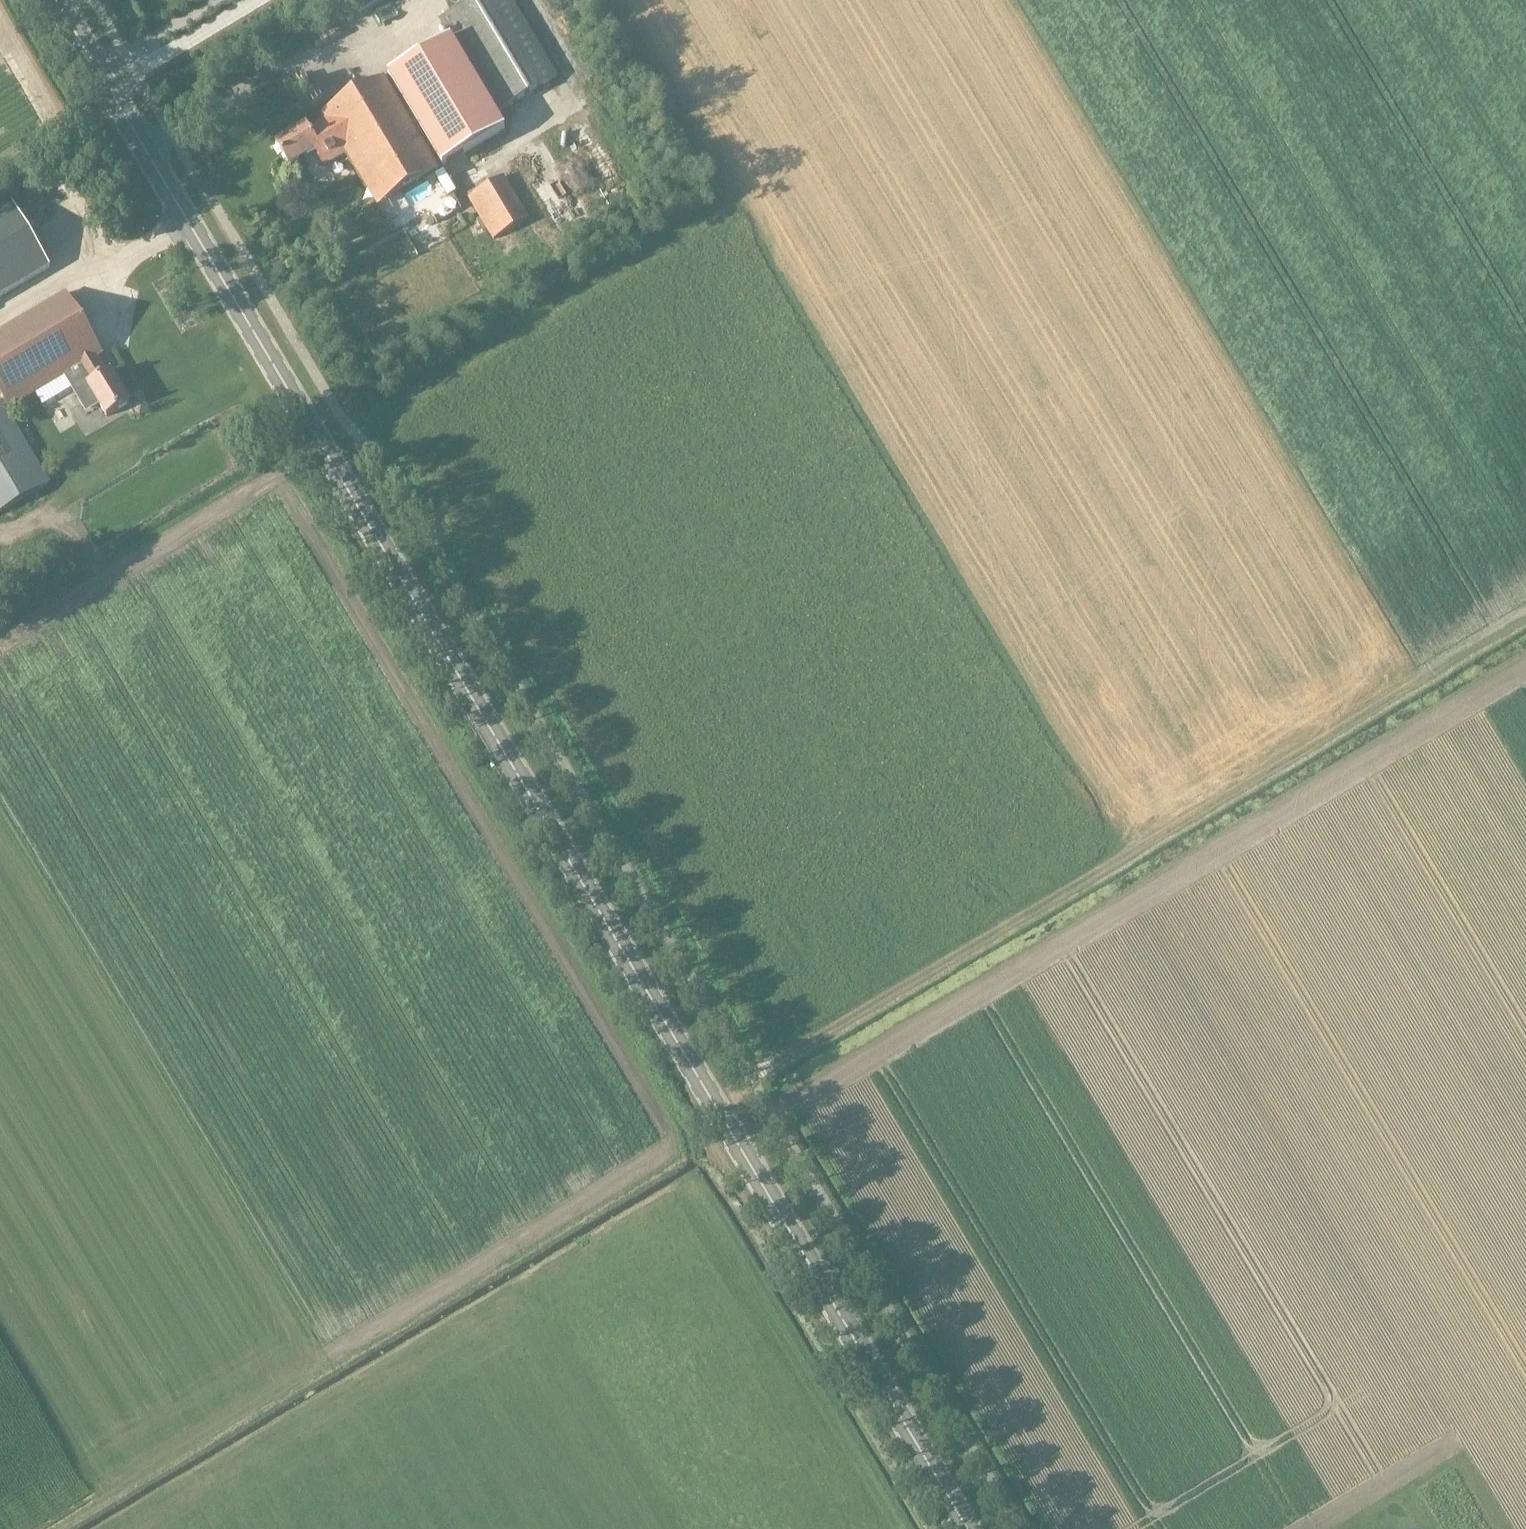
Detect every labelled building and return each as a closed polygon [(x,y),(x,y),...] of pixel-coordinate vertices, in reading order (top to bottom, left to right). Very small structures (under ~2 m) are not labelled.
[(384,0),(350,0),(359,15),(384,0)] [(440,17),(451,36),(456,33),(501,109),(558,74),(513,0),(467,0),(440,17)] [(415,121),(411,124),(420,138),(424,135),(442,167),(464,153),(495,135),(504,130),(450,38),(388,75),(415,121)] [(346,153),(377,206),(439,170),(420,138),(411,124),(384,78),(323,114),(326,119),(309,129),(307,126),(275,144),(289,167),(315,151),(324,166),(346,153)] [(529,218),(504,175),(467,197),(492,240),(529,218)] [(50,267),(13,204),(0,212),(0,297),(50,267)] [(51,482),(7,410),(66,375),(96,357),(102,354),(65,293),(0,332),(0,390),(6,399),(0,403),(0,514),(51,482)] [(96,357),(66,375),(85,408),(90,409),(99,403),(107,416),(129,403),(111,372),(107,374),(96,357)]
